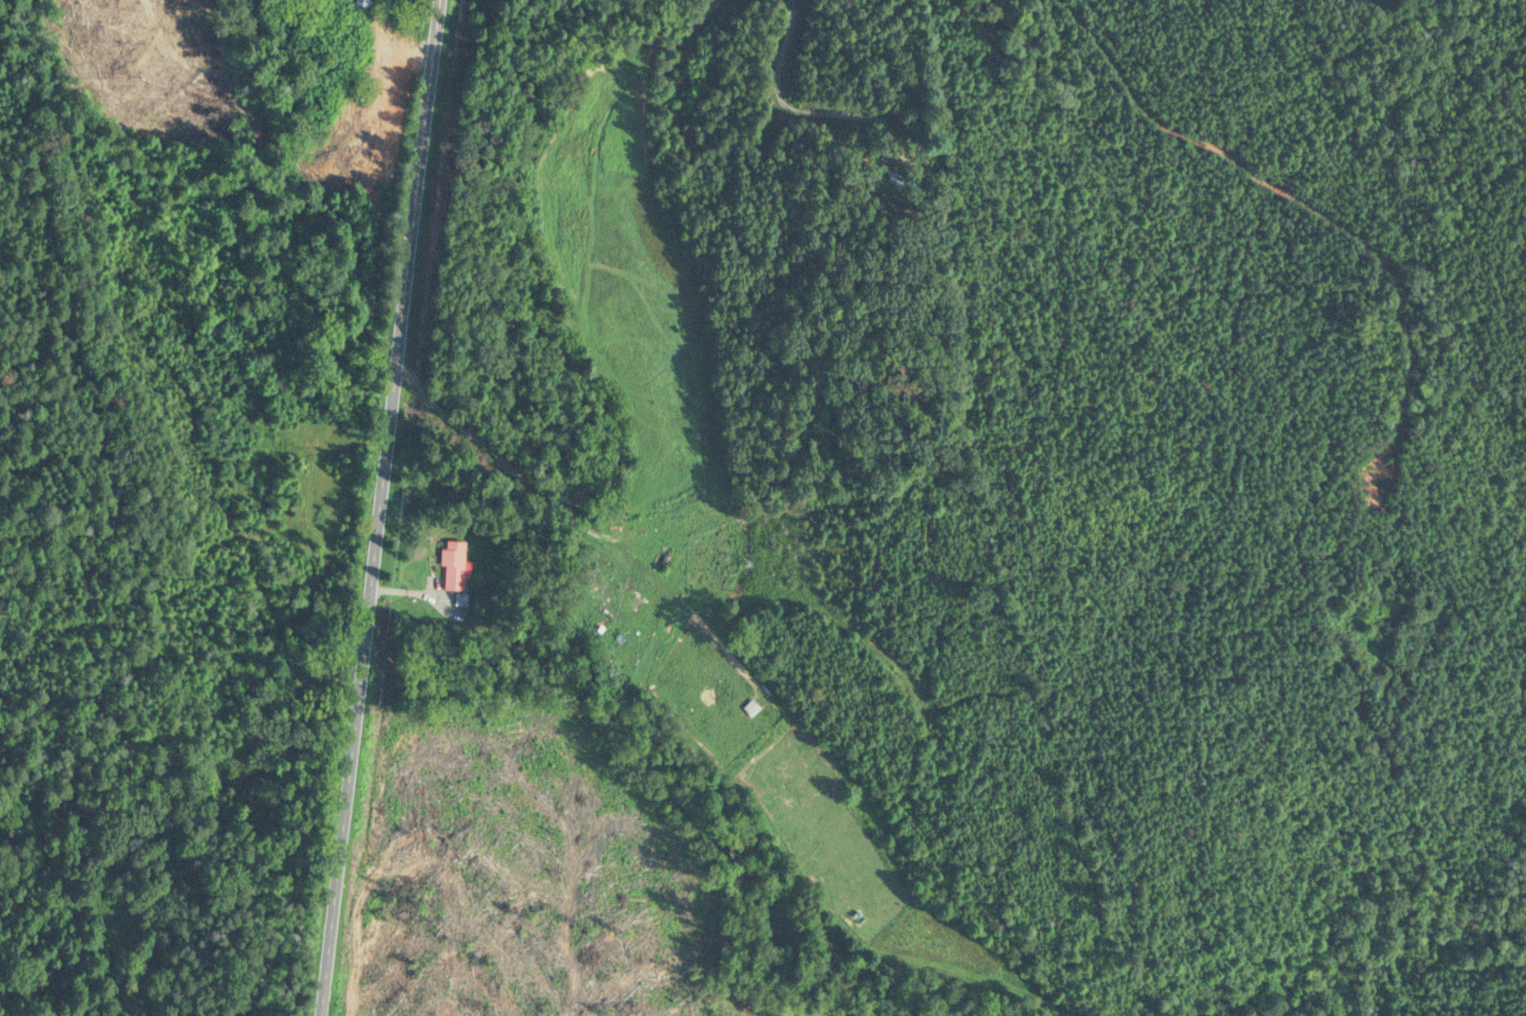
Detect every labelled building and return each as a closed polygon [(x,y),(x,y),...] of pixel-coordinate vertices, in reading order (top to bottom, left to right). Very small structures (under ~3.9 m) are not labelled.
[(368,54),(357,47),(348,62),(358,69),(368,54)] [(461,589),(462,541),(441,540),(440,589),(461,589)]
